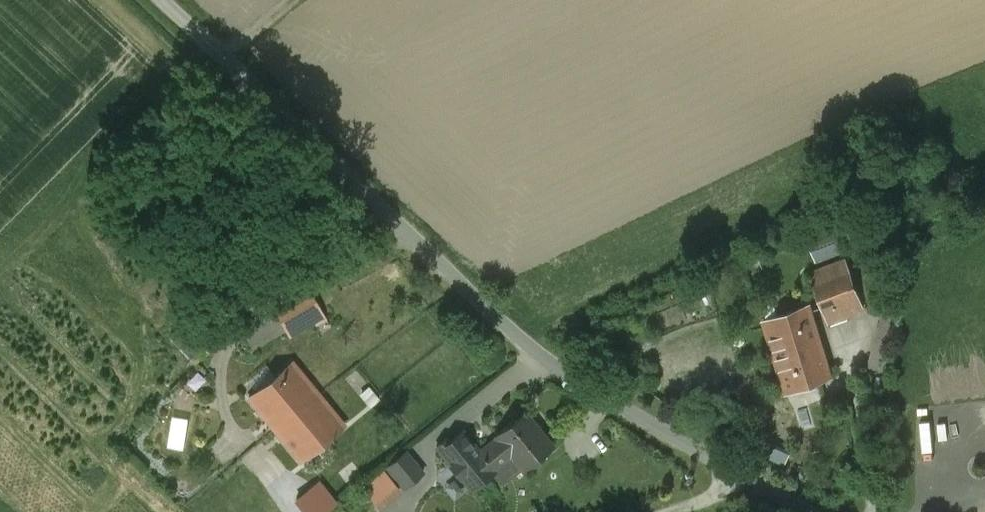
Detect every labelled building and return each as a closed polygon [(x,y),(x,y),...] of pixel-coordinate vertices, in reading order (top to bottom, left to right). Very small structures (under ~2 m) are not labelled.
[(834,226),(806,237),(816,261),(843,249),(834,226)] [(863,309),(846,261),(812,273),(829,321),(863,309)] [(830,376),(809,306),(766,318),(787,388),(830,376)] [(345,424),(293,361),(249,397),(302,460),(345,424)] [(524,468),(552,445),(525,411),(497,434),(499,437),(481,452),(463,429),(440,448),(473,489),(496,471),(494,468),(512,453),(524,468)] [(930,448),(928,414),(917,415),(919,448),(930,448)] [(405,449),(387,465),(405,487),(424,472),(405,449)] [(377,507),(400,489),(381,466),(358,483),(377,507)] [(297,498),(307,511),(325,511),(335,504),(318,482),(297,498)] [(288,499),(281,506),(287,511),(300,511),(288,499)]
